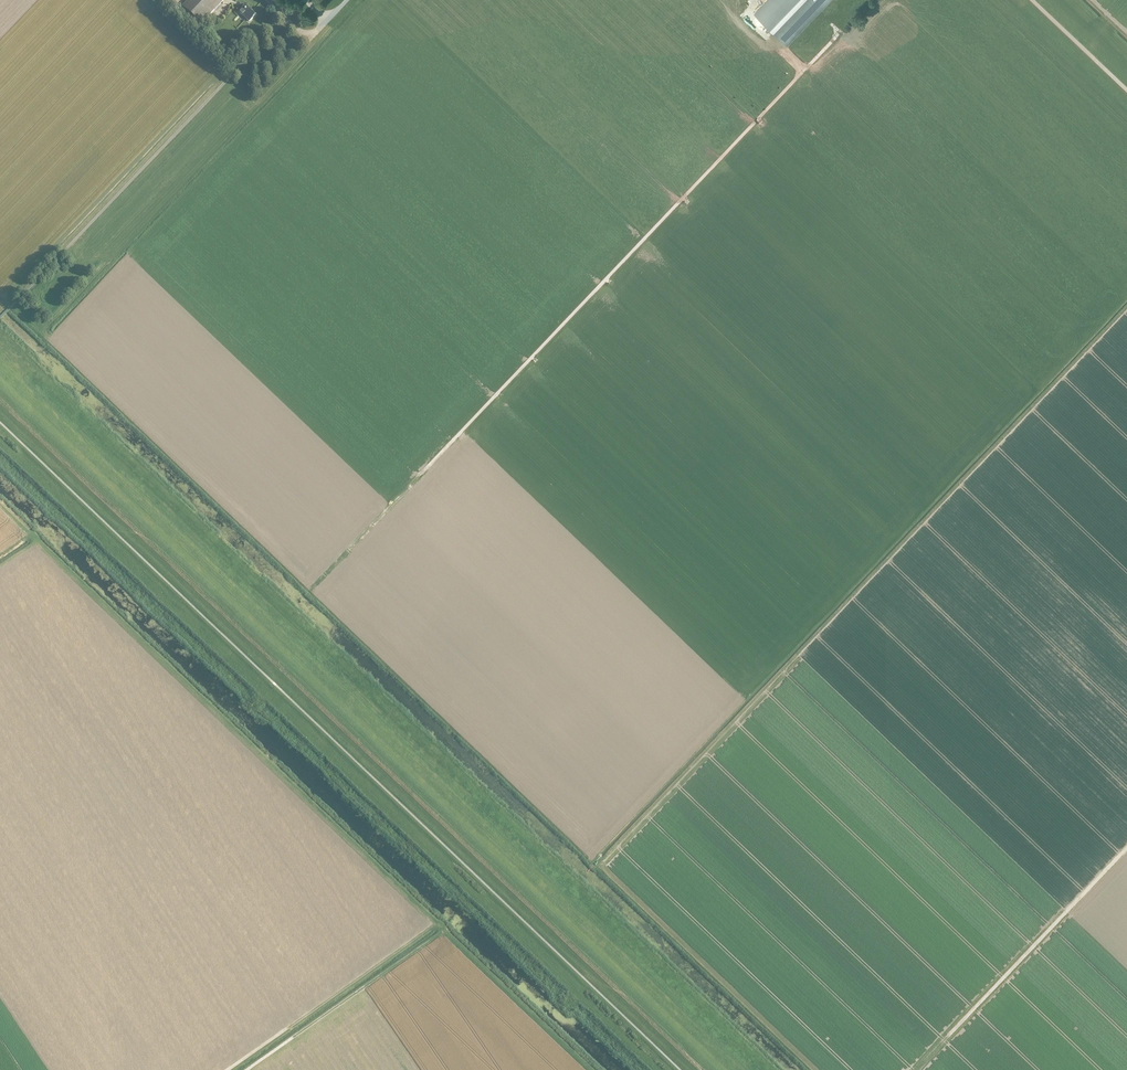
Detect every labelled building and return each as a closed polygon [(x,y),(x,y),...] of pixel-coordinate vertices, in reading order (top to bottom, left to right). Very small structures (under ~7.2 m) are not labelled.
[(201,24),(224,0),(189,0),(182,7),(201,24)] [(755,14),(786,45),(829,0),(769,0),(755,14)] [(256,15),(246,6),(240,12),(249,21),(256,15)] [(802,44),(810,39),(808,35),(800,40),(802,44)]
